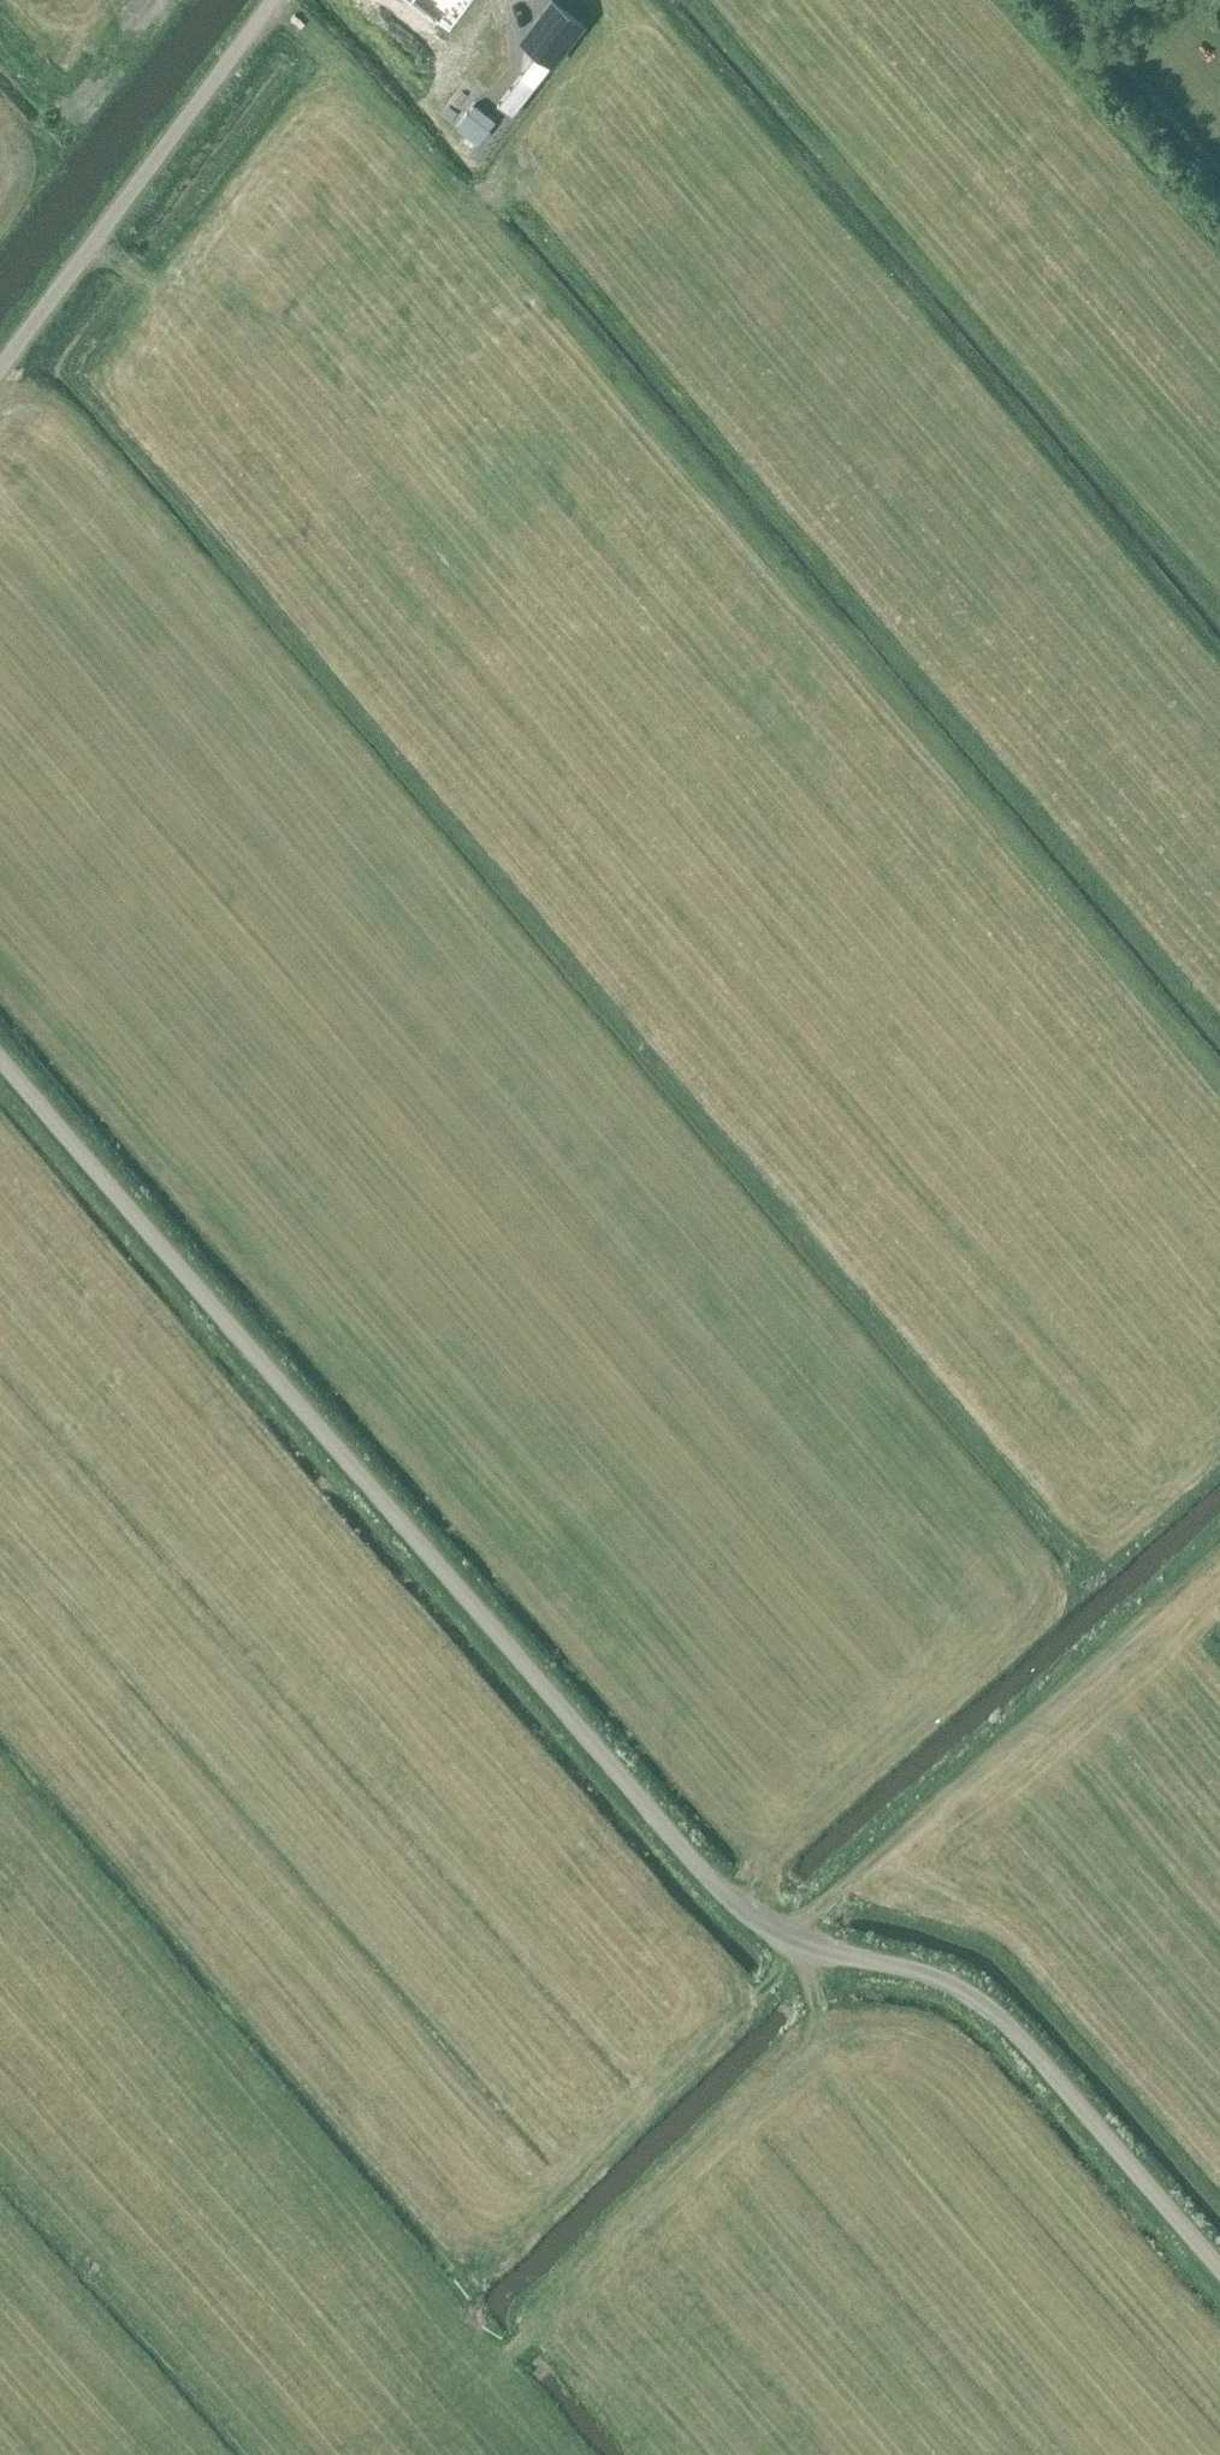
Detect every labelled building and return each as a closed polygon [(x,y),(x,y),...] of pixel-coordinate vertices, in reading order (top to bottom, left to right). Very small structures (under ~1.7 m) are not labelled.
[(418,2),(416,4),(418,5),(426,11),(428,9),(438,16),(450,0),(415,0),(418,2)] [(552,0),(551,0),(521,39),(552,62),(583,23),(552,0)] [(535,84),(521,73),(497,104),(512,115),(535,84)]
